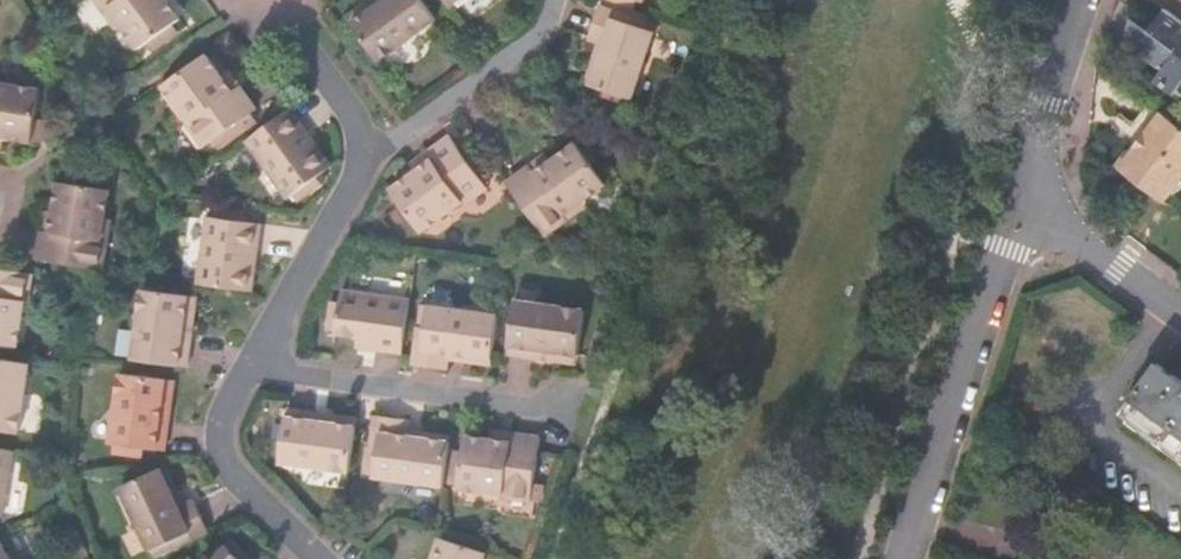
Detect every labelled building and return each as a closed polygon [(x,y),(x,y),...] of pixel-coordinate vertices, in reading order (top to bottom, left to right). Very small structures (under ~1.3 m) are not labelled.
[(110,9),(114,6),(126,23),(144,46),(153,40),(158,46),(182,29),(177,22),(184,17),(172,0),(103,0),(110,9)] [(387,0),(379,0),(350,21),(354,27),(389,3),(387,0)] [(389,3),(354,27),(355,27),(381,64),(439,22),(423,0),(387,0),(389,3)] [(454,9),(466,0),(447,0),(454,9)] [(609,1),(637,10),(639,3),(645,5),(646,0),(609,0),(609,1)] [(606,46),(593,88),(635,101),(657,33),(651,31),(653,24),(639,20),(638,21),(602,9),(591,42),(601,45),(606,46)] [(1170,12),(1165,19),(1156,32),(1143,23),(1131,43),(1142,51),(1141,57),(1151,60),(1165,70),(1157,81),(1180,99),(1180,20),(1170,12)] [(651,31),(657,33),(659,26),(653,24),(651,31)] [(588,86),(593,88),(606,46),(601,45),(588,86)] [(227,73),(212,53),(170,83),(196,121),(199,119),(215,141),(261,108),(244,85),(235,92),(224,76),(227,73)] [(232,69),(227,73),(224,76),(235,92),(244,85),(232,69)] [(9,132),(9,135),(38,139),(46,87),(0,80),(0,130),(9,132)] [(313,131),(295,107),(251,139),(294,196),(299,192),(304,199),(328,181),(323,175),(331,170),(306,137),(313,131)] [(1158,109),(1146,127),(1147,134),(1137,148),(1130,149),(1117,168),(1166,204),(1175,191),(1180,191),(1180,127),(1158,109)] [(199,119),(196,121),(194,123),(210,145),(215,141),(199,119)] [(8,142),(9,135),(9,132),(0,130),(0,141),(8,142)] [(306,137),(331,170),(338,165),(313,131),(306,137)] [(426,232),(467,201),(465,198),(487,181),(485,178),(493,173),(469,139),(461,145),(453,133),(430,151),(436,160),(420,173),(395,191),(426,232)] [(535,166),(511,183),(546,231),(548,234),(572,217),(568,212),(586,199),(610,182),(597,164),(602,160),(591,146),(586,149),(581,143),(555,162),(556,164),(541,175),(535,166)] [(413,164),(420,173),(436,160),(430,151),(413,164)] [(550,155),(535,166),(541,175),(556,164),(555,162),(550,155)] [(59,231),(47,229),(43,257),(107,268),(111,238),(106,237),(109,216),(112,187),(64,180),(59,210),(62,211),(59,231)] [(465,198),(467,201),(469,203),(491,186),(487,181),(465,198)] [(568,212),(572,217),(590,203),(586,199),(568,212)] [(50,209),(47,229),(59,231),(62,211),(59,210),(50,209)] [(211,215),(203,282),(247,288),(252,250),(261,251),(264,223),(248,221),(249,213),(219,209),(218,216),(211,215)] [(106,237),(111,238),(114,217),(109,216),(106,237)] [(247,288),(257,290),(261,251),(252,250),(247,288)] [(16,268),(0,265),(0,341),(22,345),(30,298),(25,297),(30,270),(16,268)] [(140,358),(193,366),(196,337),(189,336),(193,295),(148,289),(140,358)] [(378,349),(408,353),(415,300),(346,291),(344,301),(335,300),(331,329),(341,330),(340,334),(362,337),(380,340),(378,349)] [(189,336),(196,337),(201,296),(193,295),(189,336)] [(511,355),(541,359),(541,350),(583,356),(590,311),(519,302),(511,355)] [(451,369),(453,359),(454,353),(497,359),(503,316),(432,306),(429,327),(424,326),(418,364),(451,369)] [(360,347),(378,349),(380,340),(362,337),(360,347)] [(541,350),(541,359),(582,364),(583,356),(541,350)] [(454,353),(453,359),(496,365),(497,359),(454,353)] [(0,356),(0,427),(23,431),(35,361),(0,356)] [(1159,363),(1120,416),(1180,461),(1180,379),(1159,363)] [(167,418),(172,377),(127,371),(117,441),(170,448),(174,419),(167,418)] [(180,379),(172,377),(167,418),(174,419),(180,379)] [(284,460),(355,470),(362,425),(320,419),(321,412),(291,408),(284,460)] [(362,425),(363,417),(321,412),(320,419),(362,425)] [(379,477),(448,489),(454,445),(411,437),(412,432),(414,421),(380,415),(375,454),(381,455),(379,477)] [(454,445),(455,440),(412,432),(411,437),(454,445)] [(495,432),(494,440),(494,443),(515,445),(516,434),(495,432)] [(494,443),(494,440),(469,438),(467,453),(458,452),(453,489),(509,495),(510,491),(537,493),(545,436),(516,434),(515,445),(494,443)] [(8,517),(18,450),(0,447),(0,515),(8,517)] [(184,506),(165,466),(126,484),(156,549),(176,540),(179,545),(213,530),(198,499),(188,504),(184,506)] [(510,491),(509,495),(509,498),(536,500),(537,493),(510,491)] [(442,535),(434,558),(440,558),(447,537),(442,535)] [(0,539),(0,558),(18,558),(7,536),(0,539)] [(490,551),(447,537),(440,558),(487,558),(490,551)] [(230,543),(245,558),(256,558),(235,538),(230,543)] [(230,543),(215,558),(245,558),(230,543)]
